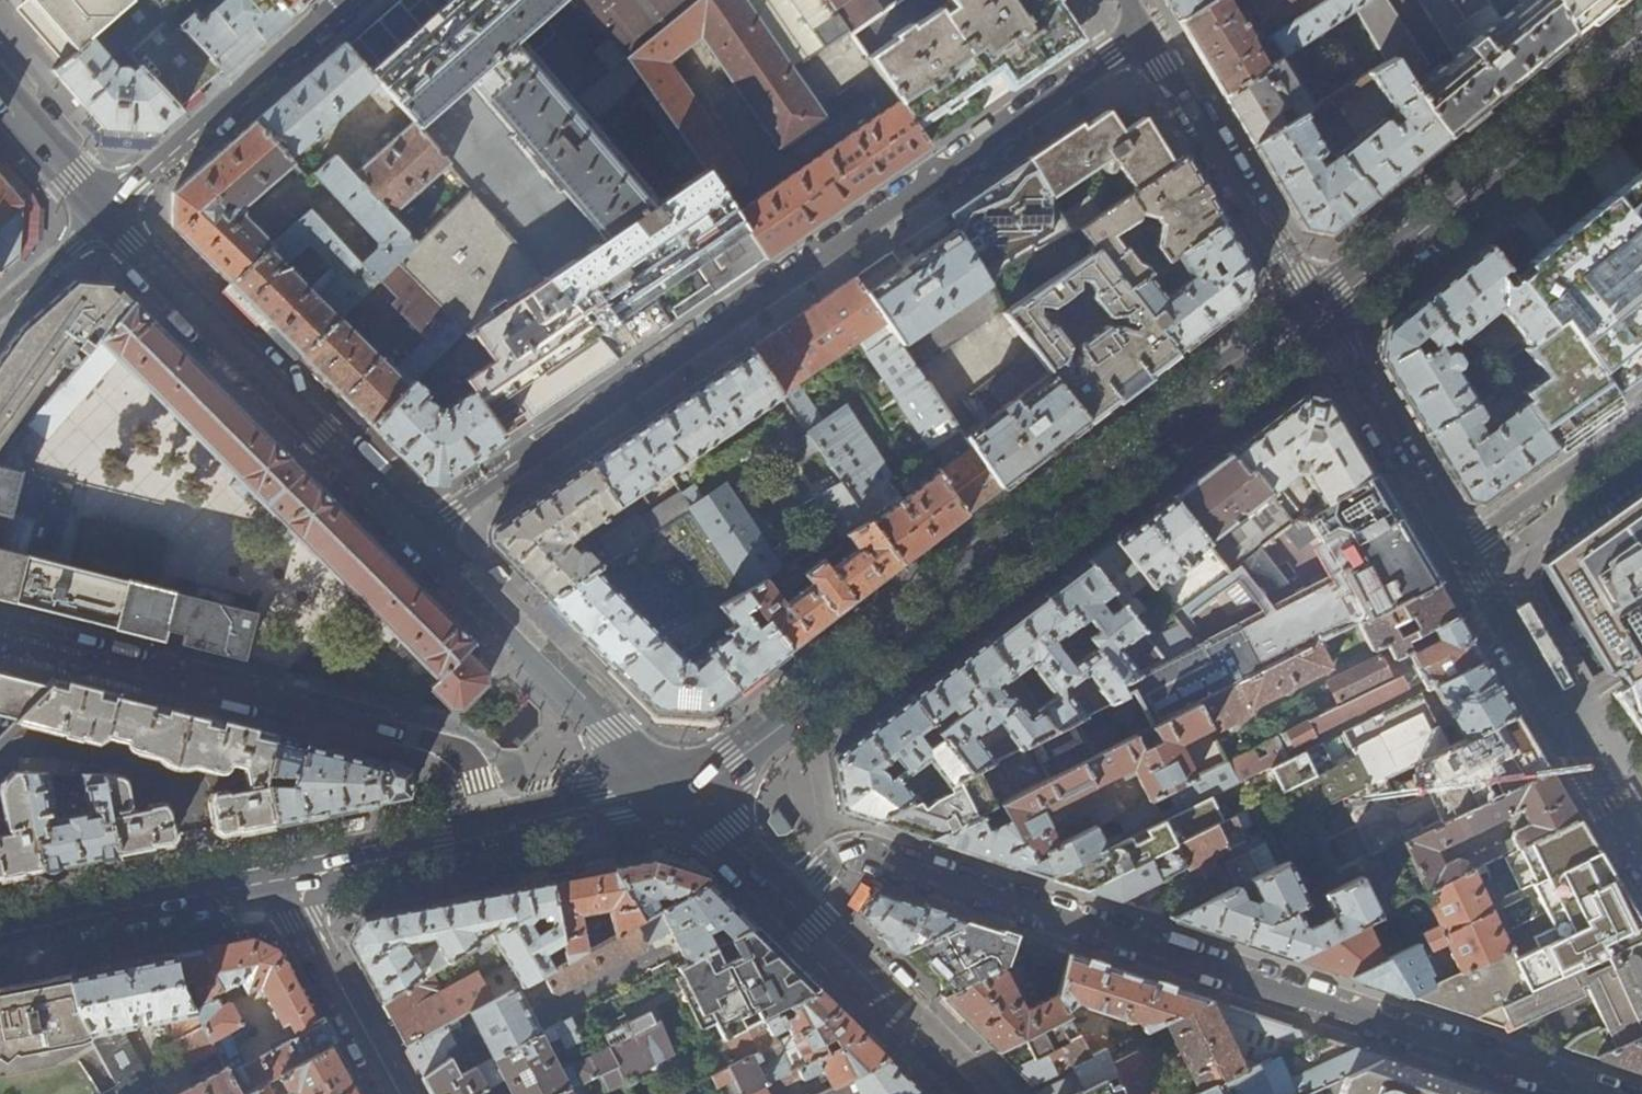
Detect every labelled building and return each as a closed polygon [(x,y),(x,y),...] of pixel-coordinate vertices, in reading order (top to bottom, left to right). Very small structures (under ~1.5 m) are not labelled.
[(18,10),(54,51),(63,61),(104,26),(117,40),(136,60),(179,108),(215,75),(222,69),(182,25),(181,26),(171,16),(189,0),(30,0),(18,10)] [(291,16),(278,0),(227,0),(200,24),(193,15),(182,25),(222,69),(226,73),(257,46),(291,16)] [(291,16),(309,0),(278,0),(291,16)] [(422,26),(399,1),(373,24),(349,45),(347,47),(382,86),(412,120),(450,164),(472,188),(470,190),(619,359),(644,342),(672,323),(651,297),(676,280),(696,265),(715,293),(767,258),(629,57),(699,0),(571,0),(613,45),(599,58),(608,68),(577,93),(595,115),(630,87),(692,177),(656,202),(534,53),(550,37),(551,37),(552,36),(552,34),(553,34),(553,33),(552,31),(552,30),(546,14),(562,0),(446,0),(448,2),(422,26)] [(827,0),(699,0),(629,57),(767,258),(790,242),(793,239),(848,202),(876,183),(879,181),(897,168),(911,158),(929,147),(918,131),(898,102),(878,116),(742,210),(726,186),(732,182),(738,192),(750,184),(744,174),(667,62),(700,36),(780,150),(826,118),(785,60),(841,21),(827,0)] [(841,21),(851,35),(881,14),(871,0),(827,0),(841,21)] [(949,2),(867,58),(898,102),(918,131),(998,73),(1010,90),(1041,69),(1068,51),(1064,44),(1069,41),(1065,36),(1070,33),(1067,28),(1073,23),(1057,1),(1057,0),(947,0),(949,2)] [(1166,1),(1178,20),(1210,0),(1166,0),(1166,1)] [(1226,0),(1210,0),(1178,20),(1199,55),(1202,61),(1223,96),(1259,72),(1266,68),(1246,34),(1226,0)] [(1249,21),(1269,8),(1268,6),(1278,0),(1237,0),(1249,21)] [(1261,39),(1275,61),(1276,60),(1348,13),(1367,0),(1325,0),(1261,39)] [(1514,5),(1491,23),(1477,0),(1410,0),(1450,57),(1427,77),(1376,0),(1367,0),(1348,13),(1380,66),(1385,62),(1417,113),(1439,142),(1498,94),(1565,39),(1542,0),(1511,0),(1514,5)] [(1565,39),(1587,21),(1590,19),(1613,0),(1542,0),(1565,39)] [(104,52),(117,40),(104,26),(63,61),(53,70),(81,102),(102,127),(104,129),(155,132),(159,133),(167,126),(183,112),(179,108),(136,60),(132,64),(136,69),(134,71),(130,68),(126,66),(123,66),(119,67),(104,52)] [(317,66),(304,78),(230,143),(173,193),(173,227),(212,267),(247,301),(280,334),(307,360),(346,399),(372,425),(415,381),(457,339),(464,331),(398,261),(417,243),(391,215),(450,164),(412,120),(352,173),(336,156),(316,174),(379,241),(378,249),(362,264),(312,210),(275,244),(247,217),(247,207),(295,163),(290,159),(371,86),(376,92),(382,86),(347,47),(344,43),(317,66)] [(1314,106),(1276,60),(1275,61),(1267,67),(1275,79),(1266,84),(1259,72),(1223,96),(1234,115),(1252,145),(1314,106)] [(1385,62),(1380,66),(1342,89),(1347,96),(1374,80),(1401,121),(1395,125),(1388,117),(1382,117),(1339,153),(1339,155),(1339,158),(1354,176),(1357,174),(1373,197),(1411,166),(1439,142),(1417,113),(1385,62)] [(1337,106),(1330,96),(1314,106),(1252,145),(1302,229),(1329,233),(1341,224),(1373,197),(1357,174),(1354,176),(1339,158),(1339,155),(1319,167),(1314,159),(1320,155),(1322,150),(1307,124),(1337,106)] [(1071,135),(1029,164),(1050,200),(1110,157),(1134,191),(1168,168),(1149,137),(1139,120),(1122,132),(1107,110),(1093,120),(1071,135)] [(154,136),(155,132),(104,129),(102,127),(95,134),(101,140),(145,143),(154,136)] [(1098,216),(1079,228),(1091,247),(1087,249),(1091,255),(1097,251),(1126,289),(1147,275),(1153,270),(1168,260),(1175,255),(1222,222),(1203,190),(1184,157),(1168,168),(1134,191),(1098,216)] [(1026,159),(947,213),(956,229),(990,284),(1006,270),(1068,231),(1059,216),(1050,200),(1029,164),(1026,159)] [(0,174),(0,276),(11,267),(21,259),(23,200),(1,175),(0,174)] [(1552,326),(1560,320),(1614,394),(1641,374),(1641,178),(1595,217),(1528,271),(1516,281),(1552,326)] [(470,190),(417,243),(398,261),(464,331),(457,339),(480,373),(467,381),(473,390),(443,410),(437,410),(429,402),(433,399),(415,381),(372,425),(401,454),(402,456),(424,478),(424,480),(444,481),(444,479),(474,459),(505,438),(487,412),(492,409),(499,404),(514,393),(531,419),(619,359),(470,190)] [(1079,228),(1098,216),(1086,197),(1059,216),(1068,231),(1070,234),(1071,234),(1079,228)] [(1237,247),(1222,222),(1175,255),(1189,279),(1165,299),(1147,275),(1126,289),(1176,354),(1213,325),(1247,299),(1252,273),(1237,247)] [(1005,308),(990,284),(956,229),(902,265),(892,251),(854,277),(918,369),(1005,308)] [(1451,275),(1421,300),(1452,339),(1456,343),(1501,308),(1529,344),(1552,326),(1516,281),(1498,260),(1487,246),(1451,275)] [(1091,255),(1086,259),(1007,312),(1016,324),(1021,331),(1033,347),(1088,421),(1125,392),(1176,354),(1126,289),(1097,251),(1091,255)] [(1174,268),(1168,260),(1153,270),(1159,278),(1174,268)] [(789,322),(750,349),(780,394),(879,326),(882,332),(868,342),(873,349),(867,353),(899,399),(870,419),(902,469),(959,428),(918,369),(854,277),(789,322)] [(66,335),(72,339),(68,344),(77,350),(79,347),(89,353),(133,302),(127,296),(122,291),(118,296),(110,288),(114,285),(94,282),(74,280),(63,290),(18,330),(5,349),(0,356),(0,432),(66,335)] [(1452,339),(1421,300),(1392,323),(1384,330),(1379,357),(1396,385),(1424,433),(1476,403),(1457,370),(1460,368),(1461,361),(1456,353),(1451,351),(1447,353),(1443,347),(1452,339)] [(64,384),(63,383),(25,426),(44,443),(119,360),(253,492),(244,500),(275,531),(283,523),(436,678),(428,686),(451,708),(456,708),(461,708),(486,683),(486,673),(473,660),(475,658),(477,654),(476,649),(474,645),(475,644),(414,584),(403,572),(304,474),(299,468),(290,459),(195,364),(133,302),(89,353),(74,371),(75,372),(64,384)] [(1560,320),(1552,326),(1529,344),(1484,379),(1495,392),(1496,392),(1508,385),(1522,404),(1555,449),(1576,435),(1621,403),(1614,394),(1560,320)] [(1016,335),(1021,331),(1016,324),(1011,328),(1016,335)] [(1480,343),(1492,359),(1513,343),(1500,327),(1480,343)] [(1045,454),(1088,421),(1033,347),(961,401),(979,425),(965,437),(968,441),(1000,488),(1012,479),(1045,454)] [(781,396),(780,394),(750,349),(689,390),(588,459),(582,464),(511,512),(491,526),(489,543),(517,570),(546,600),(594,570),(603,564),(616,556),(618,555),(655,532),(643,514),(636,514),(590,544),(579,543),(573,547),(569,542),(575,534),(577,534),(781,396)] [(1496,392),(1495,392),(1484,398),(1489,407),(1500,400),(1496,392)] [(1271,419),(1226,453),(1242,473),(1249,468),(1269,494),(1271,497),(1291,522),(1301,517),(1281,492),(1278,493),(1275,489),(1294,474),(1295,460),(1299,461),(1302,461),(1306,458),(1304,474),(1310,485),(1306,488),(1309,494),(1313,492),(1321,504),(1373,475),(1329,400),(1302,396),(1271,419)] [(791,410),(841,483),(854,503),(885,482),(888,479),(844,408),(821,424),(805,400),(791,410)] [(1476,403),(1424,433),(1439,458),(1464,500),(1480,503),(1482,501),(1536,463),(1555,449),(1522,404),(1494,424),(1493,429),(1484,435),(1477,424),(1481,421),(1483,416),(1476,403)] [(1000,488),(968,441),(962,444),(967,451),(915,490),(908,480),(901,486),(908,496),(900,502),(885,482),(854,503),(868,523),(901,565),(938,536),(997,491),(998,490),(1000,488)] [(54,561),(72,490),(32,479),(33,474),(7,446),(0,454),(0,599),(66,615),(150,637),(153,637),(162,640),(165,629),(175,632),(184,634),(181,644),(244,660),(256,612),(231,605),(234,591),(196,581),(192,595),(184,593),(54,561)] [(1242,473),(1226,453),(1202,472),(1170,496),(1204,541),(1230,522),(1225,515),(1235,507),(1241,514),(1269,494),(1249,468),(1242,473)] [(1570,642),(1583,635),(1588,643),(1605,673),(1614,668),(1618,674),(1620,677),(1625,685),(1641,674),(1641,474),(1640,476),(1628,485),(1548,541),(1556,552),(1549,557),(1540,564),(1552,585),(1573,620),(1561,627),(1570,642)] [(1373,475),(1321,504),(1301,517),(1291,522),(1271,497),(1206,545),(1254,607),(1285,584),(1259,549),(1289,525),(1296,537),(1306,540),(1315,535),(1318,541),(1338,531),(1351,553),(1342,558),(1346,564),(1336,570),(1337,572),(1258,613),(1257,612),(1194,645),(1163,661),(1137,674),(1119,683),(1118,684),(1124,695),(1134,690),(1151,727),(1195,705),(1323,640),(1357,622),(1437,583),(1419,552),(1411,539),(1404,527),(1396,514),(1388,500),(1373,475)] [(868,523),(854,503),(841,483),(817,497),(825,511),(762,546),(724,487),(689,511),(745,592),(767,580),(846,535),(868,523)] [(1141,519),(1114,540),(1145,580),(1149,586),(1161,578),(1164,581),(1178,571),(1170,560),(1176,556),(1184,567),(1196,557),(1193,553),(1205,543),(1204,541),(1170,496),(1141,519)] [(689,511),(655,532),(618,555),(647,584),(673,569),(680,576),(653,589),(685,617),(657,633),(634,610),(640,604),(636,600),(630,606),(594,570),(546,600),(582,636),(612,666),(688,624),(705,614),(719,607),(745,592),(689,511)] [(901,565),(868,523),(846,535),(857,549),(831,569),(823,558),(802,574),(810,584),(785,604),(767,580),(745,592),(789,650),(841,611),(901,565)] [(1101,549),(1086,561),(1129,617),(1141,608),(1133,597),(1125,595),(1145,580),(1114,540),(1101,549)] [(621,564),(616,556),(603,564),(608,571),(621,564)] [(1057,583),(1042,594),(1058,616),(1066,610),(1076,624),(1085,617),(1096,631),(1087,638),(1094,647),(1092,648),(1119,683),(1137,674),(1117,648),(1140,631),(1131,620),(1129,617),(1086,561),(1057,583)] [(1416,665),(1404,641),(1456,615),(1453,610),(1445,595),(1437,583),(1357,622),(1372,650),(1386,643),(1387,646),(1390,651),(1327,682),(1338,705),(1416,665)] [(1172,615),(1178,623),(1212,597),(1207,589),(1172,615)] [(766,678),(761,672),(770,665),(777,660),(789,650),(745,592),(719,607),(731,623),(722,630),(725,634),(706,648),(738,690),(743,696),(766,678)] [(1058,616),(1042,594),(1009,620),(983,640),(1011,677),(1028,665),(1052,697),(1036,710),(1053,732),(1078,719),(1084,716),(1066,695),(1071,691),(1068,687),(1085,674),(1108,704),(1124,695),(1118,684),(1119,683),(1092,648),(1094,647),(1087,638),(1076,624),(1066,610),(1058,616)] [(705,614),(688,624),(699,638),(714,625),(705,614)] [(1138,615),(1131,620),(1140,631),(1163,661),(1194,645),(1179,625),(1154,637),(1138,615)] [(1464,628),(1456,615),(1404,641),(1416,665),(1470,638),(1464,628)] [(688,624),(612,666),(634,689),(654,709),(668,710),(668,720),(709,723),(709,712),(723,701),(738,690),(706,648),(699,638),(688,624)] [(1470,638),(1416,665),(1338,705),(1269,739),(1276,755),(1304,741),(1302,739),(1407,687),(1405,682),(1419,675),(1426,688),(1433,685),(1483,660),(1477,650),(1470,638)] [(1011,677),(983,640),(976,645),(943,671),(909,696),(969,774),(993,762),(974,737),(996,719),(1020,749),(1053,732),(1036,710),(1027,716),(1010,694),(1004,694),(998,687),(1011,677)] [(1323,640),(1195,705),(1207,730),(1210,736),(1253,714),(1251,709),(1330,669),(1321,649),(1326,646),(1323,640)] [(1483,660),(1433,685),(1464,738),(1515,713),(1498,684),(1483,660)] [(1625,685),(1635,702),(1641,714),(1641,674),(1625,685)] [(49,687),(47,687),(32,683),(21,680),(0,675),(0,735),(49,687)] [(49,687),(0,735),(0,746),(22,724),(33,727),(41,722),(46,730),(64,734),(64,735),(80,739),(80,738),(97,743),(107,737),(127,743),(131,749),(135,752),(161,759),(167,764),(175,768),(184,768),(191,767),(216,773),(220,772),(223,771),(225,768),(227,765),(232,763),(242,765),(246,790),(229,794),(226,791),(211,793),(207,803),(214,829),(221,833),(247,828),(274,823),(266,779),(276,736),(55,680),(49,687)] [(1420,692),(1342,731),(1355,757),(1369,785),(1447,746),(1437,727),(1435,728),(1429,715),(1430,714),(1420,692)] [(969,774),(909,696),(858,735),(831,756),(840,811),(856,816),(874,823),(917,801),(900,779),(926,760),(947,786),(969,774)] [(1195,705),(1151,727),(1157,741),(1140,751),(1133,737),(1095,756),(929,840),(999,863),(1014,868),(1057,847),(1039,812),(1132,767),(1148,801),(1153,798),(1167,791),(1194,778),(1178,745),(1207,730),(1195,705)] [(1515,713),(1464,738),(1447,746),(1369,785),(1307,815),(1335,875),(1402,842),(1548,770),(1527,734),(1519,720),(1515,713)] [(917,801),(874,823),(888,827),(901,831),(929,840),(1095,756),(1078,719),(1053,732),(1020,749),(993,762),(969,774),(947,786),(917,801)] [(345,753),(276,736),(266,779),(274,823),(334,811),(408,797),(409,769),(345,753)] [(1265,742),(1224,762),(1236,785),(1271,767),(1275,765),(1265,742)] [(1275,765),(1271,767),(1284,792),(1293,788),(1334,767),(1321,742),(1275,765)] [(1334,767),(1293,788),(1307,815),(1369,785),(1355,757),(1338,766),(1334,767)] [(49,774),(58,774),(59,761),(22,760),(22,772),(14,771),(1,785),(0,788),(0,794),(7,831),(10,832),(10,836),(0,838),(0,877),(41,869),(23,773),(49,774)] [(1213,796),(1236,785),(1224,762),(1223,763),(1194,778),(1167,791),(1174,806),(1161,813),(1153,798),(1148,801),(1124,813),(1116,817),(1127,840),(1213,796)] [(1502,856),(1577,819),(1570,807),(1557,785),(1548,770),(1402,842),(1425,893),(1483,865),(1502,856)] [(57,818),(49,774),(23,773),(41,869),(81,861),(116,854),(101,776),(79,775),(86,813),(57,818)] [(101,774),(101,776),(116,854),(169,843),(173,836),(169,811),(163,803),(148,806),(146,810),(130,813),(129,808),(131,806),(128,786),(126,783),(121,778),(116,775),(101,774)] [(1106,851),(1049,879),(1059,883),(1083,891),(1225,821),(1213,796),(1127,840),(1106,851)] [(1116,817),(1124,813),(1117,800),(1091,813),(1097,826),(1116,817)] [(785,836),(792,831),(777,808),(770,813),(767,821),(777,836),(785,836)] [(1241,828),(1236,816),(1225,821),(1083,891),(1104,898),(1119,902),(1151,886),(1153,890),(1158,888),(1156,883),(1187,868),(1188,870),(1198,865),(1208,886),(1199,890),(1205,902),(1262,875),(1245,841),(1229,848),(1224,837),(1241,828)] [(1556,940),(1513,960),(1529,994),(1641,942),(1641,927),(1628,905),(1608,869),(1590,840),(1588,836),(1577,819),(1502,856),(1518,892),(1531,887),(1556,940)] [(1094,828),(1057,847),(1014,868),(1027,872),(1049,879),(1106,851),(1094,828)] [(657,851),(657,852),(654,861),(635,864),(623,867),(613,868),(642,919),(660,909),(653,898),(660,893),(678,899),(711,881),(706,876),(698,874),(699,869),(696,866),(691,861),(657,851)] [(635,864),(654,861),(657,852),(621,859),(623,867),(635,864)] [(1286,863),(1262,875),(1205,902),(1181,914),(1173,918),(1171,919),(1199,928),(1241,942),(1248,918),(1263,923),(1296,907),(1305,903),(1286,863)] [(1384,962),(1350,978),(1380,987),(1409,997),(1437,984),(1435,979),(1432,980),(1430,976),(1433,975),(1421,949),(1426,947),(1428,950),(1444,943),(1460,974),(1509,952),(1511,951),(1475,877),(1482,873),(1486,872),(1483,865),(1425,893),(1422,895),(1436,925),(1420,933),(1407,936),(1413,948),(1384,962)] [(566,961),(642,919),(613,868),(572,877),(550,881),(562,942),(566,961)] [(1304,924),(1296,907),(1263,923),(1248,918),(1241,942),(1262,949),(1291,959),(1365,922),(1378,916),(1360,875),(1340,885),(1341,886),(1321,895),(1331,916),(1319,922),(1317,917),(1304,924)] [(555,946),(562,942),(550,881),(525,886),(431,904),(380,914),(361,918),(349,943),(357,957),(385,1008),(407,1049),(447,1027),(471,1014),(518,988),(542,974),(553,968),(543,952),(548,949),(551,954),(558,950),(555,946)] [(719,889),(711,881),(678,899),(660,909),(642,919),(566,961),(553,968),(542,974),(551,993),(556,994),(644,950),(646,945),(670,932),(685,962),(713,948),(705,932),(718,925),(731,939),(756,926),(719,889)] [(910,945),(963,920),(874,890),(860,913),(890,944),(897,951),(910,945)] [(1173,918),(1181,914),(1178,907),(1170,911),(1173,918)] [(963,920),(910,945),(946,980),(956,990),(1003,967),(1007,964),(1016,937),(987,927),(963,920)] [(1384,962),(1365,922),(1291,959),(1325,970),(1350,978),(1384,962)] [(748,1016),(765,1007),(770,1016),(819,990),(805,975),(774,944),(756,926),(731,939),(730,939),(737,953),(721,962),(713,948),(685,962),(725,1040),(727,1039),(753,1026),(748,1016)] [(200,995),(198,1001),(191,1004),(219,1056),(226,1068),(240,1093),(243,1093),(330,1045),(306,1001),(278,950),(253,939),(208,947),(174,954),(180,983),(194,980),(194,985),(200,995)] [(1476,1019),(1500,1027),(1510,1030),(1548,1013),(1565,1048),(1586,1055),(1593,1057),(1641,1035),(1641,942),(1529,994),(1476,1019)] [(1058,992),(1069,954),(1050,948),(1039,944),(1028,982),(1058,992)] [(1513,960),(1509,952),(1460,974),(1437,984),(1409,997),(1446,1009),(1476,1019),(1529,994),(1513,960)] [(180,983),(174,954),(111,966),(69,975),(75,1006),(94,1039),(125,1093),(134,1093),(151,1085),(126,1037),(125,1027),(174,1018),(178,1040),(194,1071),(219,1056),(191,1004),(181,986),(180,983)] [(1136,976),(1069,954),(1058,992),(1058,995),(1066,1010),(1078,1002),(1084,1004),(1084,1006),(1086,1007),(1130,1021),(1132,1019),(1138,1021),(1142,1030),(1164,1019),(1206,999),(1136,976)] [(1025,1009),(1003,967),(956,990),(943,996),(968,1022),(997,1050),(1068,1015),(1066,1010),(1058,995),(1043,1001),(1040,994),(1027,999),(1030,1007),(1025,1009)] [(94,1039),(75,1006),(69,975),(56,977),(39,980),(0,988),(0,1057),(94,1039)] [(542,1035),(518,988),(471,1014),(495,1059),(542,1035)] [(831,1001),(819,990),(770,1016),(765,1018),(765,1019),(753,1026),(727,1039),(739,1062),(752,1056),(783,1040),(780,1036),(775,1038),(773,1033),(787,1027),(792,1036),(841,1011),(831,1001)] [(1199,1092),(1306,1042),(1300,1030),(1247,1013),(1206,999),(1164,1019),(1199,1092)] [(645,1007),(623,1018),(629,1030),(651,1019),(645,1007)] [(841,1011),(792,1036),(791,1036),(797,1047),(757,1066),(752,1056),(739,1062),(712,1076),(716,1084),(733,1076),(736,1084),(720,1091),(721,1093),(747,1093),(866,1036),(857,1027),(841,1011)] [(1078,1033),(1068,1015),(997,1050),(1006,1060),(1010,1064),(1031,1052),(1034,1058),(1079,1035),(1078,1033)] [(616,1068),(624,1082),(675,1056),(656,1017),(651,1019),(629,1030),(605,1042),(606,1044),(604,1044),(606,1050),(616,1068)] [(599,1030),(605,1042),(629,1030),(623,1018),(599,1030)] [(542,1035),(495,1059),(466,1074),(460,1077),(456,1069),(453,1059),(422,1076),(429,1088),(432,1093),(482,1093),(490,1088),(489,1087),(504,1077),(513,1093),(574,1093),(572,1090),(616,1068),(606,1050),(562,1072),(553,1055),(580,1042),(570,1021),(542,1035)] [(458,1047),(447,1027),(407,1049),(414,1060),(422,1076),(453,1059),(449,1053),(458,1047)] [(1115,1044),(1078,1033),(1079,1035),(1090,1055),(1110,1046),(1115,1044)] [(1110,1046),(1090,1055),(1079,1035),(1034,1058),(1014,1068),(1032,1085),(1056,1074),(1050,1061),(1065,1053),(1077,1077),(1038,1092),(1040,1093),(1076,1093),(1115,1075),(1124,1093),(1157,1093),(1138,1051),(1112,1064),(1108,1057),(1115,1054),(1110,1046)] [(1593,1057),(1641,1073),(1641,1035),(1593,1057)] [(866,1036),(747,1093),(768,1093),(821,1067),(823,1072),(817,1075),(821,1083),(828,1080),(831,1088),(889,1059),(879,1049),(866,1036)] [(1319,1037),(1306,1042),(1199,1092),(1194,1093),(1308,1093),(1321,1088),(1384,1058),(1345,1045),(1319,1037)] [(243,1093),(295,1093),(300,1091),(301,1093),(357,1093),(353,1086),(351,1082),(345,1073),(330,1045),(243,1093)] [(1426,1071),(1420,1069),(1384,1058),(1321,1088),(1324,1093),(1495,1093),(1426,1071)] [(889,1059),(831,1088),(820,1093),(913,1093),(920,1090),(900,1070),(889,1059)] [(462,1065),(456,1069),(460,1077),(466,1074),(462,1065)] [(226,1068),(179,1093),(240,1093),(226,1068)] [(1115,1075),(1076,1093),(1124,1093),(1115,1075)]
